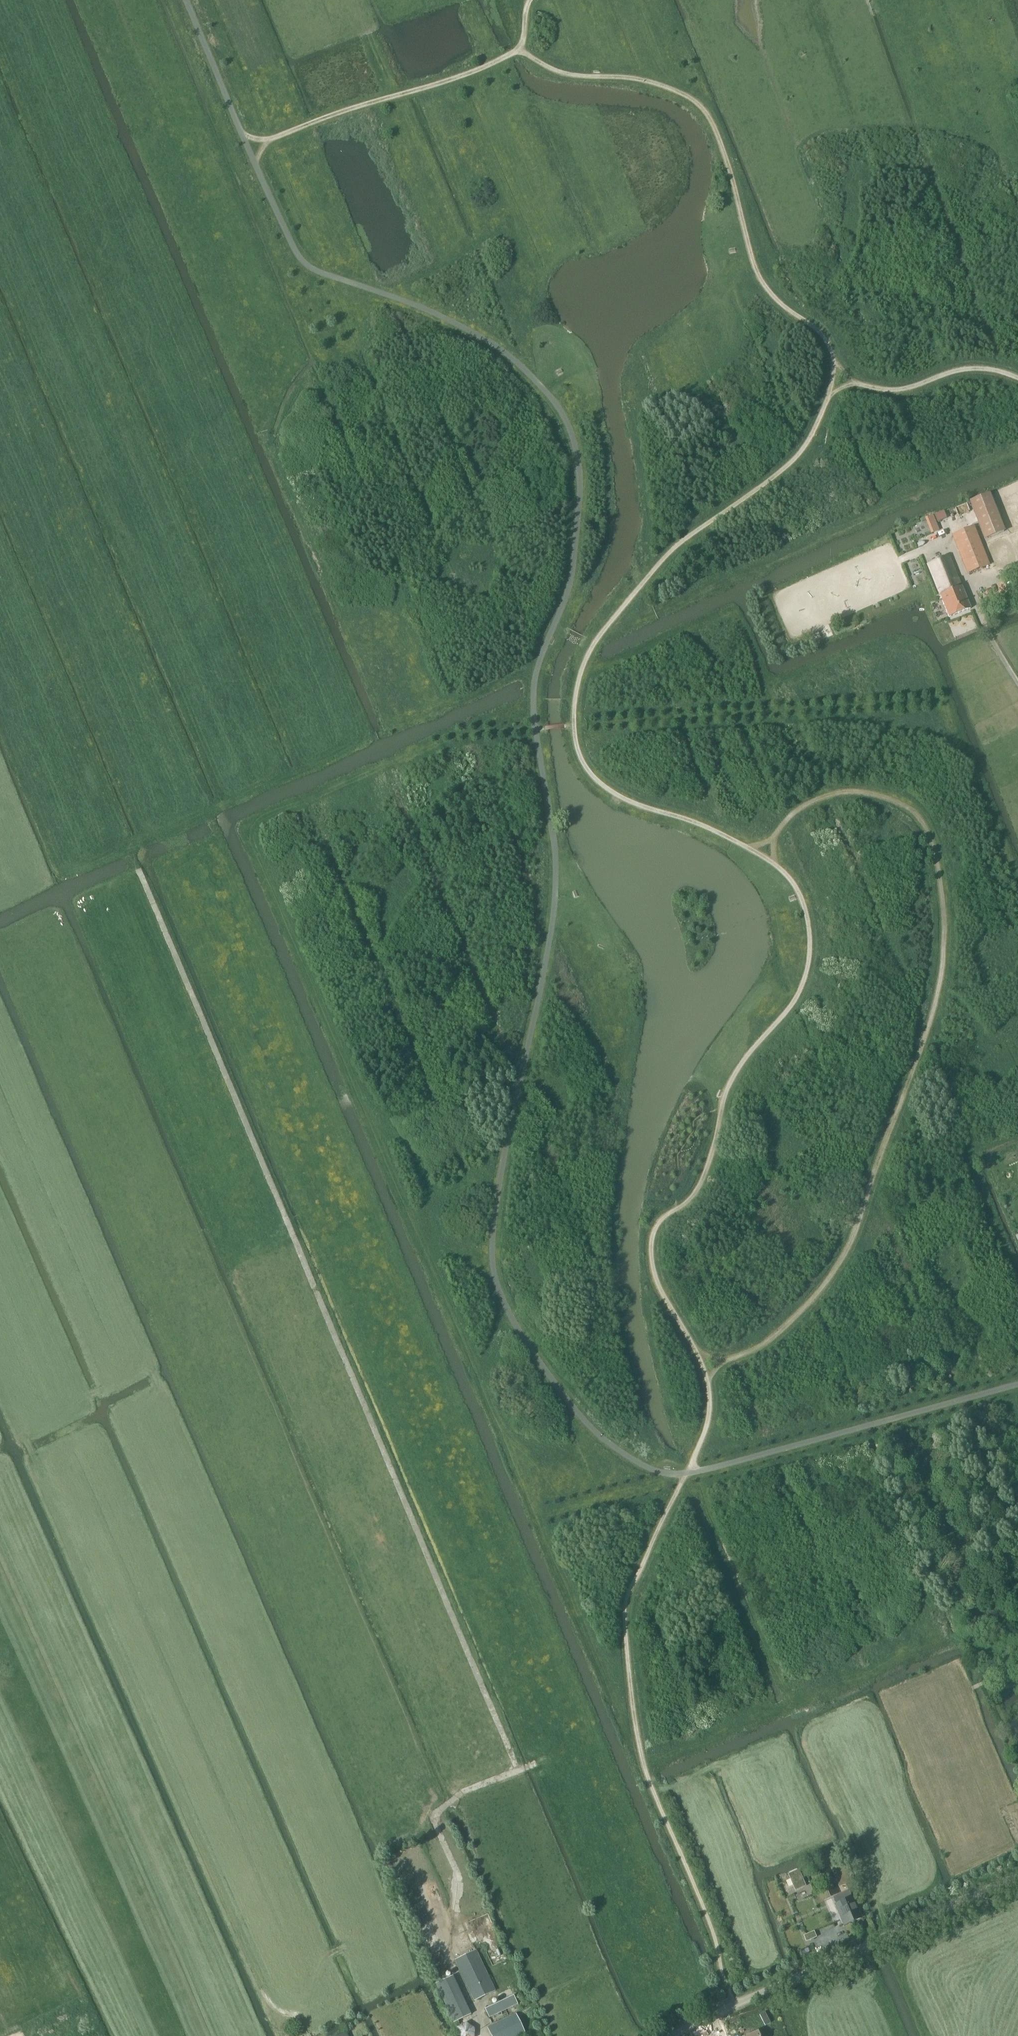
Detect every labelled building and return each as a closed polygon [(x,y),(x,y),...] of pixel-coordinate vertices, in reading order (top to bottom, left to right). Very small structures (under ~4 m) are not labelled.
[(970,502),(985,540),(1003,532),(989,495),(970,502)] [(924,518),(930,534),(939,530),(933,515),(924,518)] [(988,566),(973,527),(953,535),(968,574),(988,566)] [(927,565),(949,618),(970,609),(949,556),(927,565)] [(798,1870),(789,1876),(791,1879),(785,1881),(788,1887),(793,1885),(796,1891),(805,1887),(802,1881),(803,1881),(801,1875),(800,1875),(798,1870)] [(844,1924),(844,1925),(861,1918),(852,1897),(835,1904),(841,1917),(840,1918),(843,1925),(844,1924)] [(804,1936),(807,1941),(816,1937),(813,1932),(804,1936)] [(495,1991),(475,1950),(454,1960),(474,2001),(495,1991)] [(485,2009),(489,2018),(517,2004),(513,1996),(485,2009)] [(491,2035),(517,2035),(524,2033),(516,2014),(487,2028),(491,2035)]
